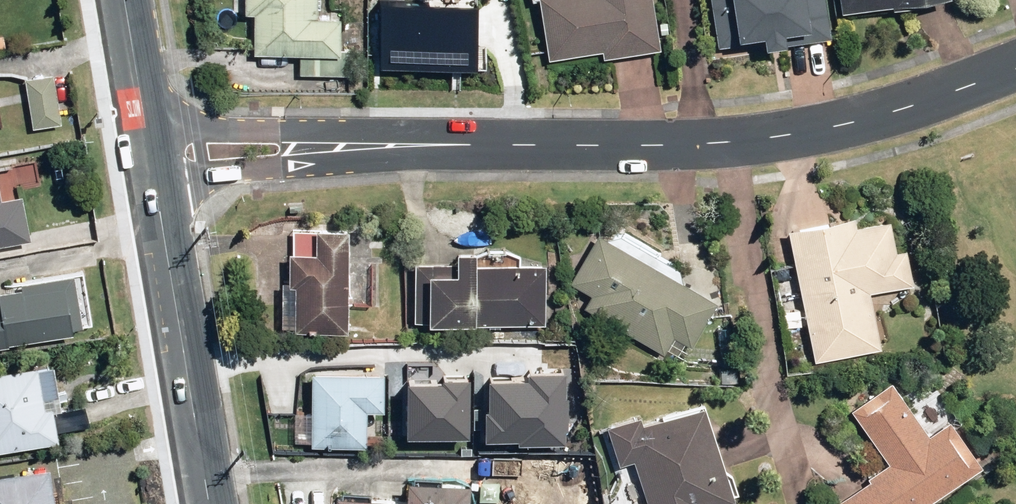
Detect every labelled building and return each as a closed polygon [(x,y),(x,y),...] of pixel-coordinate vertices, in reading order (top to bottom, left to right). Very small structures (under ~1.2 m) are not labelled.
[(353,73),(353,46),(347,46),(347,14),(323,14),(323,0),(249,0),(249,12),(258,12),(257,51),(302,52),(302,73),(353,73)] [(552,57),(607,49),(608,55),(664,48),(657,0),(544,0),(552,57)] [(721,44),(776,37),(777,43),(836,35),(831,0),(715,0),(721,44)] [(847,10),(910,0),(846,0),(847,10)] [(27,76),(35,127),(64,122),(56,72),(27,76)] [(35,238),(26,191),(5,195),(0,167),(0,245),(35,238)] [(793,228),(818,361),(885,349),(874,290),(918,282),(911,247),(902,249),(897,219),(862,225),(860,216),(793,228)] [(299,329),(353,330),(355,226),(295,225),(294,279),(287,279),(286,325),(300,325),(299,329)] [(670,346),(690,358),(722,301),(688,282),(684,266),(627,234),(611,238),(603,233),(575,282),(594,293),(587,307),(666,352),(670,346)] [(418,321),(550,323),(550,263),(482,263),(481,250),(465,250),(465,261),(418,261),(418,321)] [(68,332),(58,286),(0,297),(0,346),(68,332)] [(63,439),(56,402),(49,404),(48,395),(64,392),(60,362),(43,364),(43,361),(0,369),(0,451),(63,439)] [(315,444),(371,446),(372,408),(388,409),(389,373),(317,371),(315,444)] [(987,464),(956,419),(934,435),(897,381),(857,408),(894,462),(872,477),(874,480),(839,503),(930,503),(987,464)] [(742,496),(713,400),(649,419),(648,415),(614,425),(625,463),(641,458),(653,502),(645,503),(717,503),(742,496)] [(453,438),(466,439),(467,425),(454,424),(453,438)] [(55,465),(0,473),(0,503),(61,503),(55,465)] [(476,482),(416,479),(415,497),(342,493),(341,503),(474,503),(476,482)]
